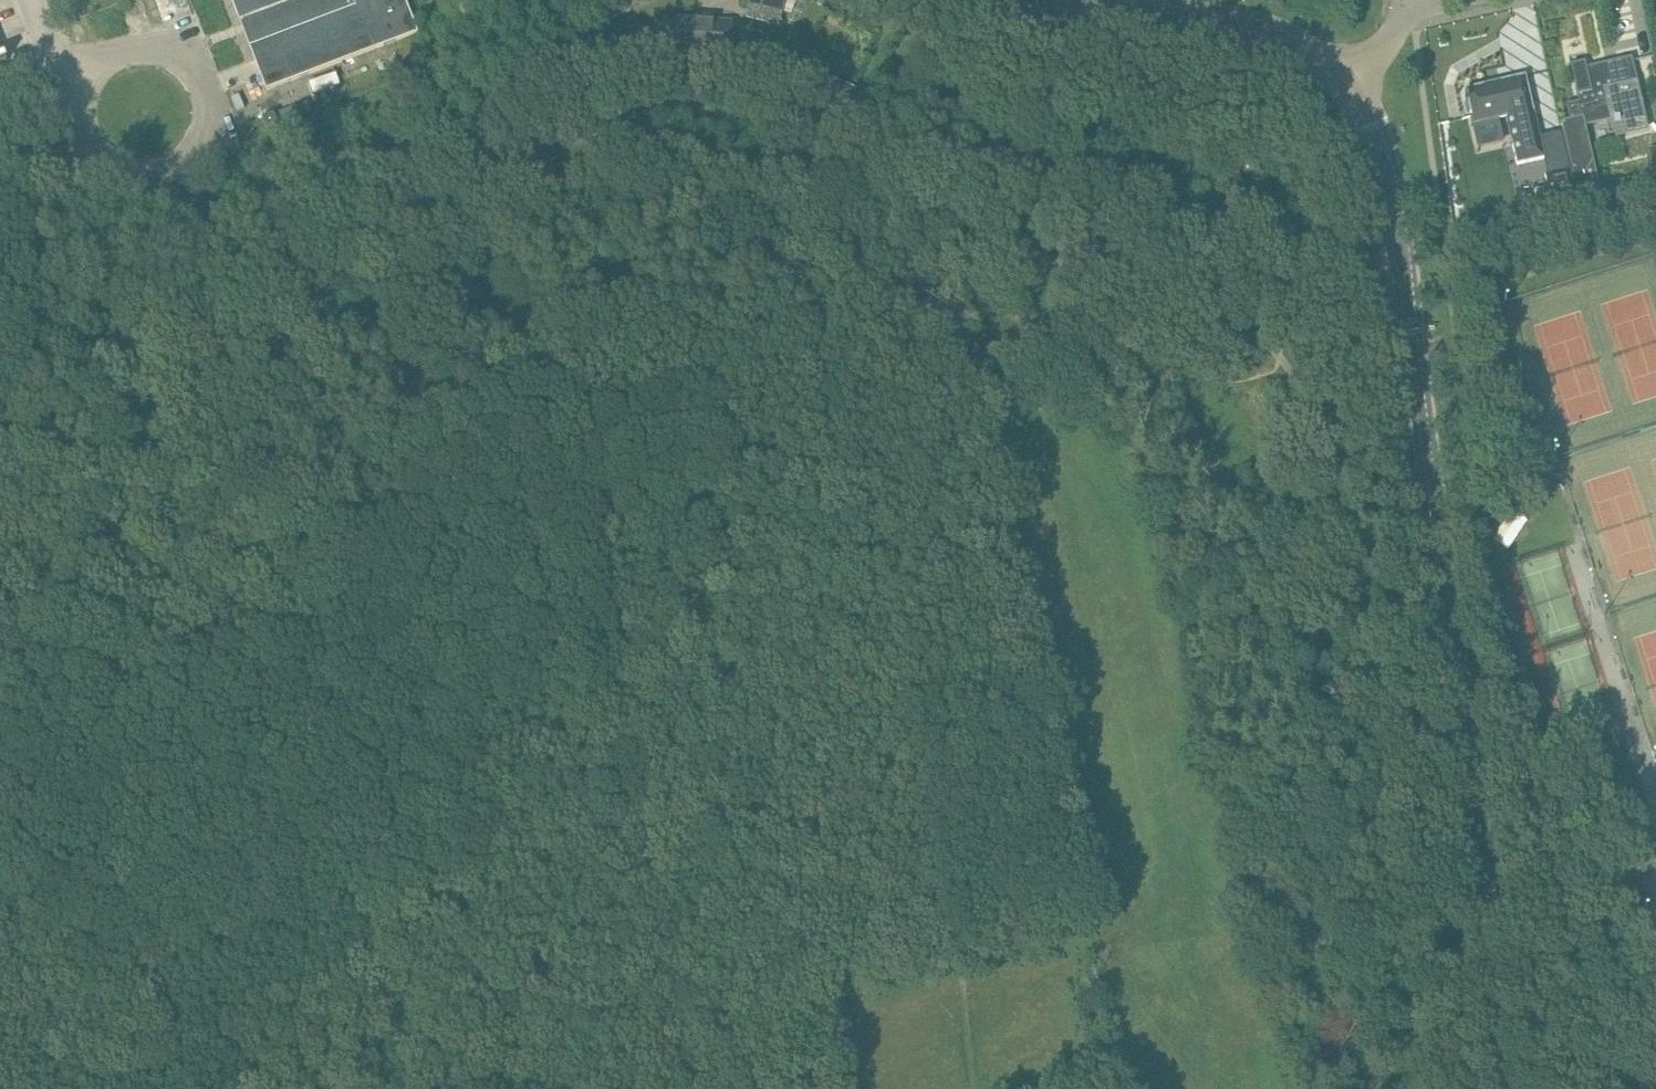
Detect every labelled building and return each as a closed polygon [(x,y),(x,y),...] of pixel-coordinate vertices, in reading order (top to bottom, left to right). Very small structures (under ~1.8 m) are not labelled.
[(405,0),(233,0),(265,88),(417,32),(405,0)] [(751,2),(783,9),(785,0),(751,0),(751,2)] [(667,18),(666,53),(729,57),(731,22),(667,18)] [(1571,64),(1579,101),(1567,104),(1570,120),(1561,122),(1578,199),(1602,194),(1587,125),(1612,119),(1617,138),(1649,130),(1633,61),(1588,71),(1585,61),(1571,64)] [(1467,94),(1465,95),(1467,100),(1468,99),(1474,125),(1479,144),(1502,139),(1498,119),(1506,117),(1510,131),(1517,164),(1544,157),(1545,157),(1540,136),(1531,96),(1526,74),(1466,88),(1467,94)] [(279,125),(274,113),(263,118),(267,129),(279,125)] [(1548,187),(1535,190),(1539,207),(1560,202),(1577,198),(1570,169),(1570,168),(1562,170),(1556,172),(1553,173),(1548,174),(1545,174),(1548,187)]
